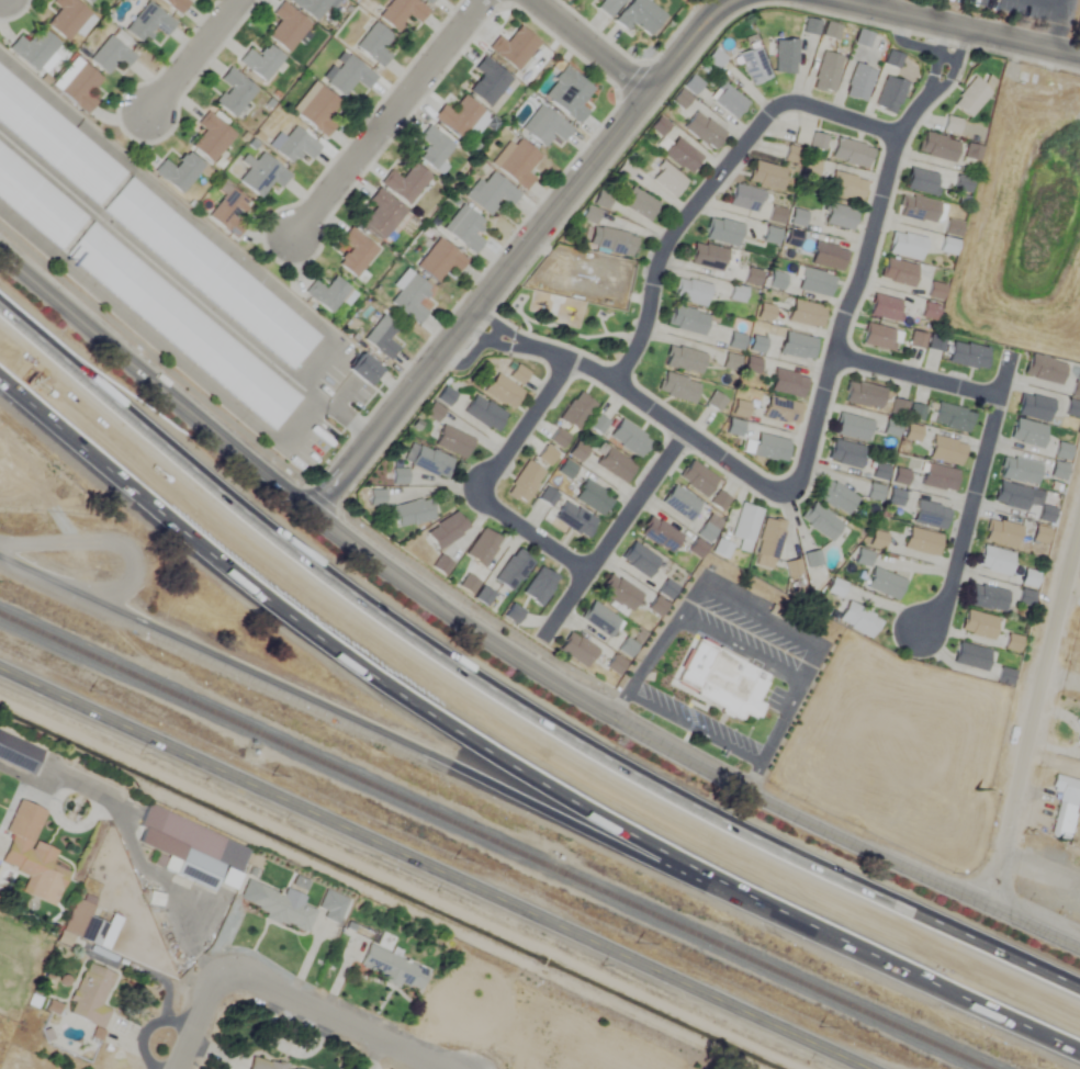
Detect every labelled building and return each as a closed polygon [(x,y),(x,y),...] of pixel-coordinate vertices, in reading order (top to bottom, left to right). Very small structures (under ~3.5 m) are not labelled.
[(45,26),(65,43),(90,15),(73,0),(53,0),(50,3),(59,10),(45,26)] [(179,15),(188,2),(185,0),(159,0),(179,15)] [(315,23),(334,0),(288,0),(315,23)] [(397,33),(410,18),(417,24),(427,12),(413,0),(392,0),(378,17),(397,33)] [(624,0),(601,0),(602,1),(596,8),(607,18),(624,0)] [(664,17),(644,0),(630,0),(612,22),(630,36),(636,28),(647,37),(664,17)] [(123,31),(142,45),(153,30),(163,37),(174,23),(146,2),(123,31)] [(287,54),(310,25),(281,2),(270,15),(279,22),(266,37),(287,54)] [(382,49),(392,37),(373,23),(353,46),(380,68),(390,55),(382,49)] [(834,40),(839,28),(826,23),(822,35),(834,40)] [(539,45),(519,27),(505,43),(498,37),(488,48),(515,72),(539,45)] [(25,43),(18,36),(7,48),(35,73),(59,46),(39,28),(25,43)] [(124,70),(134,57),(108,36),(88,61),(106,76),(115,64),(124,70)] [(774,74),(795,74),(796,40),(775,40),(774,74)] [(251,51),(241,57),(254,81),(282,66),(270,45),(253,54),(251,51)] [(770,78),(759,47),(738,54),(749,86),(770,78)] [(716,71),(725,58),(712,49),(703,62),(716,71)] [(834,95),(841,57),(820,53),(813,91),(834,95)] [(355,82),(365,91),(375,79),(347,54),(323,81),(341,97),(355,82)] [(472,69),(481,76),(468,92),(488,108),(511,80),(483,57),(472,69)] [(864,104),(875,71),(854,64),(844,97),(864,104)] [(85,115),(96,103),(86,95),(100,80),(83,65),(59,92),(85,115)] [(101,207),(0,121),(0,66),(128,175),(101,207)] [(215,101),(229,118),(255,96),(232,67),(218,79),(228,90),(215,101)] [(587,112),(579,106),(592,90),(565,68),(541,96),(576,125),(587,112)] [(872,106),(893,115),(907,85),(886,76),(872,106)] [(990,92),(973,78),(951,105),(968,119),(990,92)] [(290,110),(323,139),(334,126),(326,119),(338,105),(314,83),(290,110)] [(733,120),(746,105),(723,83),(709,98),(733,120)] [(432,117),(459,140),(483,112),(464,97),(451,113),(442,105),(432,117)] [(520,130),(544,148),(553,137),(561,143),(571,130),(539,105),(520,130)] [(234,137),(206,112),(194,126),(202,133),(190,147),(210,164),(234,137)] [(682,128),(713,152),(726,136),(695,112),(682,128)] [(941,131),(955,136),(960,121),(946,117),(941,131)] [(454,148),(428,125),(417,137),(427,146),(417,157),(433,172),(454,148)] [(278,133),(267,146),(289,164),(299,153),(309,160),(319,148),(293,127),(284,138),(278,133)] [(823,151),(826,137),(811,133),(808,148),(823,151)] [(958,142),(923,133),(918,153),(953,162),(958,142)] [(523,192),(535,178),(527,172),(539,158),(515,137),(492,164),(523,192)] [(690,176),(703,158),(675,137),(662,155),(690,176)] [(872,149),(836,138),(830,158),(866,169),(872,149)] [(64,251),(0,198),(0,142),(90,218),(64,251)] [(981,149),(967,144),(963,157),(977,161),(981,149)] [(802,149),(787,146),(783,162),(799,165),(802,149)] [(166,161),(156,168),(174,194),(204,173),(191,153),(170,167),(166,161)] [(289,176),(261,153),(254,162),(245,156),(240,163),(248,169),(238,182),(259,199),(271,183),(279,190),(289,176)] [(786,171),(753,161),(747,182),(779,192),(786,171)] [(818,163),(805,161),(802,175),(816,178),(818,163)] [(389,171),(380,183),(407,206),(431,179),(413,164),(400,180),(389,171)] [(649,182),(674,199),(686,182),(661,165),(649,182)] [(936,197),(941,177),(910,168),(904,189),(936,197)] [(866,183),(835,171),(826,192),(858,204),(866,183)] [(477,180),(463,197),(488,217),(501,201),(509,207),(519,195),(491,173),(482,184),(477,180)] [(968,193),(971,180),(956,176),(953,190),(968,193)] [(320,338),(294,371),(106,213),(134,180),(320,338)] [(207,217),(234,239),(245,227),(235,219),(248,204),(223,183),(216,191),(223,197),(207,217)] [(756,215),(763,196),(734,185),(727,204),(756,215)] [(361,224),(381,241),(405,212),(377,189),(366,202),(374,209),(361,224)] [(657,203),(631,189),(621,207),(647,221),(657,203)] [(940,205),(902,194),(897,215),(934,225),(940,205)] [(857,212),(826,203),(821,223),(851,232),(857,212)] [(441,229),(472,255),(483,243),(473,234),(483,223),(462,205),(441,229)] [(767,221),(782,226),(786,211),(771,207),(767,221)] [(802,228),(806,214),(793,210),(789,224),(802,228)] [(742,226),(710,218),(705,239),(736,247),(742,226)] [(94,224),(302,398),(274,430),(68,256),(94,224)] [(637,237),(592,227),(588,248),(632,258),(637,237)] [(349,248),(336,264),(354,279),(377,250),(350,228),(339,241),(349,248)] [(780,231),(766,228),(762,242),(777,246),(780,231)] [(784,245),(797,248),(800,234),(787,232),(784,245)] [(925,239),(893,232),(887,254),(920,261),(925,239)] [(456,273),(466,260),(438,238),(415,267),(435,283),(448,267),(456,273)] [(847,253),(817,242),(809,262),(839,274),(847,253)] [(722,271),(725,251),(693,245),(689,265),(722,271)] [(880,278),(910,288),(917,268),(886,258),(880,278)] [(834,277),(801,268),(795,290),(828,299),(834,277)] [(758,288),(762,273),(747,269),(743,284),(758,288)] [(389,304),(417,325),(426,313),(416,305),(429,288),(411,274),(389,304)] [(323,289),(314,281),(304,291),(328,315),(350,292),(335,277),(323,289)] [(705,308),(710,286),(677,279),(672,300),(705,308)] [(730,301),(743,303),(745,289),(731,287),(730,301)] [(898,323),(903,302),(873,295),(868,316),(898,323)] [(787,321),(819,330),(825,309),(793,300),(787,321)] [(702,337),(708,316),(671,306),(666,327),(702,337)] [(397,327),(381,316),(362,341),(388,361),(398,348),(387,340),(397,327)] [(901,333),(865,324),(860,345),(896,353),(901,333)] [(778,352),(810,362),(817,342),(785,332),(778,352)] [(909,345),(922,348),(925,336),(912,333),(909,345)] [(928,349),(942,353),(945,340),(931,336),(928,349)] [(765,341),(753,337),(748,350),(761,355),(765,341)] [(988,350),(951,342),(947,362),(984,371),(988,350)] [(700,374),(704,353),(667,347),(663,367),(700,374)] [(380,371),(360,353),(346,369),(366,387),(380,371)] [(1061,384),(1064,362),(1028,356),(1024,377),(1061,384)] [(528,373),(515,365),(508,377),(520,385),(528,373)] [(806,378),(774,370),(769,392),(801,399),(806,378)] [(510,411),(523,393),(494,373),(482,391),(510,411)] [(693,404),(698,384),(662,374),(657,395),(693,404)] [(842,401),(877,412),(884,392),(848,381),(842,401)] [(1074,383),(1071,396),(1079,398),(1079,384),(1074,383)] [(452,395),(443,389),(435,400),(445,406),(452,395)] [(595,405),(577,392),(558,420),(577,432),(595,405)] [(707,404),(711,407),(715,402),(720,405),(723,400),(713,394),(707,404)] [(1016,416),(1048,422),(1052,402),(1021,395),(1016,416)] [(497,433),(506,414),(472,397),(462,415),(497,433)] [(794,427),(800,405),(767,397),(762,418),(794,427)] [(745,419),(749,405),(735,401),(731,415),(745,419)] [(930,425),(967,434),(972,413),(936,403),(930,425)] [(1079,403),(1067,403),(1067,416),(1079,417),(1079,403)] [(867,443),(872,422),(839,414),(833,435),(867,443)] [(599,436),(608,423),(595,415),(587,427),(599,436)] [(1047,428),(1015,419),(1009,440),(1041,449),(1047,428)] [(607,440),(641,460),(652,440),(618,421),(607,440)] [(739,438),(742,424),(728,421),(725,434),(739,438)] [(883,433),(896,438),(900,426),(887,421),(883,433)] [(463,460),(473,441),(442,426),(432,446),(463,460)] [(548,442),(561,450),(569,437),(556,429),(548,442)] [(788,443),(757,434),(751,456),(783,464),(788,443)] [(927,459),(960,467),(965,445),(932,437),(927,459)] [(826,461),(858,469),(863,448),(832,440),(826,461)] [(566,455),(579,464),(589,451),(576,441),(566,455)] [(410,465),(444,481),(453,462),(419,446),(410,465)] [(548,466),(555,455),(544,448),(537,458),(548,466)] [(595,465),(623,485),(635,468),(607,448),(595,465)] [(1041,467),(1004,456),(998,477),(1035,487),(1041,467)] [(703,499),(717,481),(690,461),(677,479),(703,499)] [(545,474),(527,462),(505,492),(523,505),(545,474)] [(886,483),(889,468),(875,464),(871,479),(886,483)] [(921,485),(953,493),(958,472),(926,465),(921,485)] [(857,498),(823,480),(813,499),(848,517),(857,498)] [(573,500),(600,517),(612,499),(585,481),(573,500)] [(1030,493),(999,483),(993,502),(1023,513),(1030,493)] [(865,499),(880,504),(885,489),(870,484),(865,499)] [(688,524),(700,506),(672,486),(660,503),(688,524)] [(709,504),(721,513),(730,501),(717,492),(709,504)] [(888,504),(899,507),(902,495),(892,492),(888,504)] [(433,522),(430,500),(392,506),(396,528),(433,522)] [(597,522),(564,502),(553,520),(586,540),(597,522)] [(943,531),(949,510),(917,502),(912,524),(943,531)] [(799,520),(829,543),(842,526),(812,503),(799,520)] [(731,540),(739,542),(736,551),(749,554),(761,510),(740,505),(731,540)] [(1037,521),(1049,525),(1054,511),(1042,507),(1037,521)] [(467,526),(453,511),(425,537),(439,552),(467,526)] [(681,536),(650,517),(638,535),(670,554),(681,536)] [(755,555),(776,560),(785,523),(763,518),(755,555)] [(983,542),(1016,549),(1020,528),(988,520),(983,542)] [(715,532),(703,525),(697,537),(707,542),(708,538),(711,539),(715,532)] [(1035,525),(1031,541),(1046,545),(1051,529),(1035,525)] [(500,539),(481,529),(465,557),(484,567),(500,539)] [(903,549),(936,557),(940,536),(908,529),(903,549)] [(882,549),(884,536),(872,534),(870,546),(882,549)] [(647,579),(659,561),(632,543),(620,560),(647,579)] [(975,567),(1008,577),(1015,555),(982,546),(975,567)] [(511,592),(534,563),(517,550),(494,578),(511,592)] [(803,556),(807,568),(820,564),(817,552),(803,556)] [(430,568),(441,578),(452,566),(440,556),(430,568)] [(540,607),(558,579),(539,567),(521,595),(540,607)] [(865,588),(897,601),(905,581),(873,568),(865,588)] [(478,584),(466,575),(458,587),(469,595),(478,584)] [(630,612),(641,595),(609,575),(598,593),(630,612)] [(844,585),(832,580),(827,593),(839,597),(844,585)] [(966,604),(1002,613),(1007,593),(971,584),(966,604)] [(492,595),(481,589),(475,601),(486,607),(492,595)] [(836,621),(871,641),(882,621),(848,601),(836,621)] [(619,621),(592,602),(580,618),(607,638),(619,621)] [(522,613),(512,605),(504,616),(509,619),(514,613),(519,616),(522,613)] [(959,630),(992,640),(998,620),(966,610),(959,630)] [(584,668),(597,651),(570,631),(557,649),(584,668)] [(952,663),(985,672),(990,651),(957,642),(952,663)] [(766,701),(760,714),(754,711),(698,684),(718,643),(774,671),(760,698),(766,701)] [(1048,837),(1067,842),(1077,801),(1079,802),(1079,782),(1054,775),(1050,789),(1060,791),(1048,837)] [(17,800),(4,832),(11,835),(0,863),(0,864),(38,879),(33,891),(57,901),(68,872),(51,865),(53,858),(29,849),(44,811),(17,800)] [(250,850),(147,805),(137,827),(165,839),(156,858),(162,860),(158,869),(211,892),(215,883),(233,890),(250,850)] [(239,901),(267,911),(264,919),(306,934),(316,908),(245,883),(239,901)] [(76,898),(62,933),(107,950),(115,928),(85,916),(90,904),(76,898)] [(419,992),(428,970),(367,945),(358,968),(419,992)] [(103,1028),(110,1009),(102,1006),(114,974),(85,964),(66,1015),(103,1028)] [(250,1057),(247,1068),(292,1068),(250,1057)]
